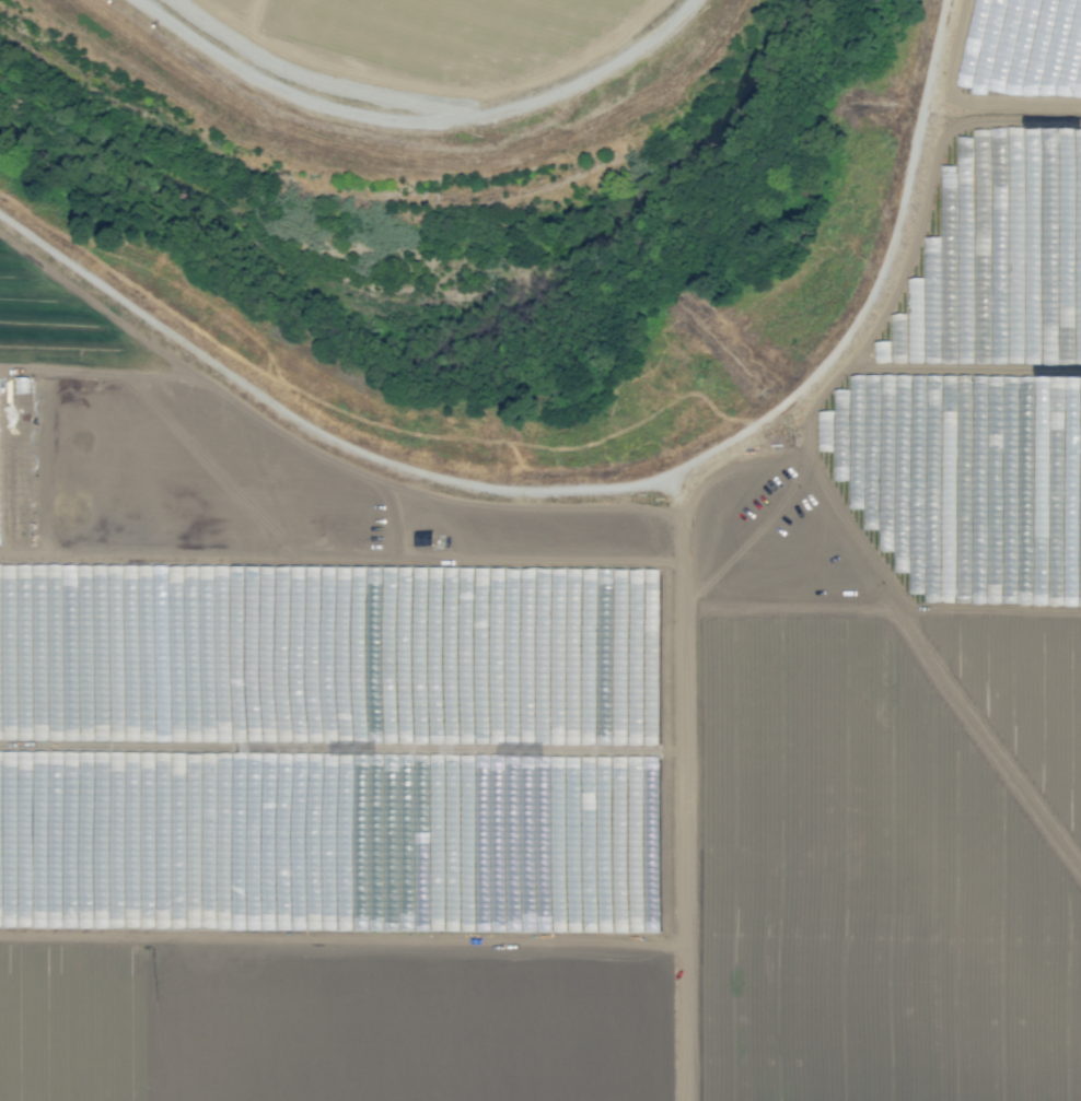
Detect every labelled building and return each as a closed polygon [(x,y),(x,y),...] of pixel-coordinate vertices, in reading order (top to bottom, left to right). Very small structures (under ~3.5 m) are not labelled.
[(29,393),(30,377),(14,377),(14,393),(29,393)]
